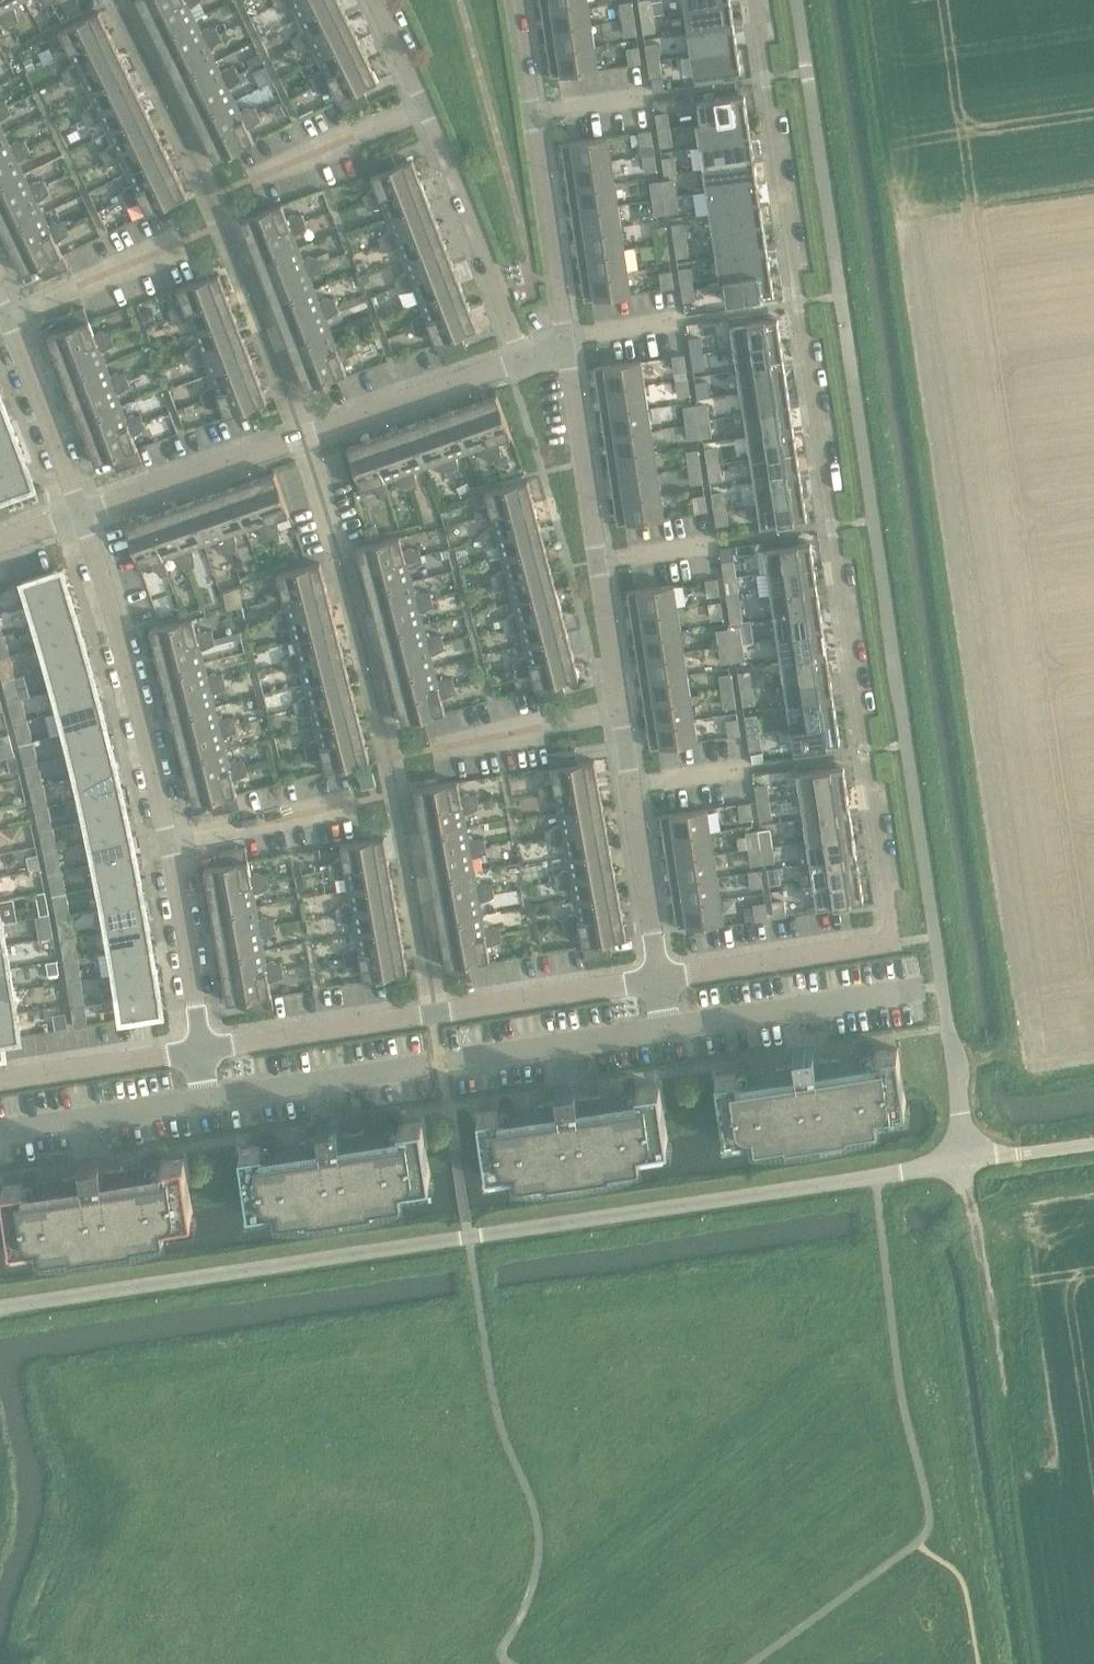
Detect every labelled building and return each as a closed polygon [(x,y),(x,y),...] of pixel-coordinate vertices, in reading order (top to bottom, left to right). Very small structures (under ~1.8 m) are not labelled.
[(13,25),(19,21),(16,10),(14,6),(25,0),(0,0),(0,1),(13,25)] [(147,19),(186,0),(137,0),(147,19)] [(147,19),(156,39),(196,20),(190,9),(194,7),(203,0),(186,0),(147,19)] [(276,6),(279,12),(291,9),(295,7),(300,19),(339,0),(288,0),(276,6)] [(296,46),(350,20),(340,0),(339,0),(300,19),(306,30),(302,32),(293,40),(296,46)] [(542,9),(589,2),(589,0),(541,0),(542,9)] [(685,10),(732,4),(732,0),(684,0),(685,10)] [(7,28),(13,25),(0,1),(0,20),(7,28)] [(640,3),(642,17),(655,15),(653,1),(640,3)] [(589,2),(542,9),(546,31),(592,24),(589,2)] [(621,6),(623,20),(636,18),(634,4),(621,6)] [(732,4),(685,10),(689,33),(736,26),(732,4)] [(57,60),(71,53),(70,52),(110,33),(100,12),(60,31),(66,44),(62,45),(53,53),(57,60)] [(655,15),(642,17),(644,31),(657,29),(655,15)] [(636,18),(623,20),(625,34),(638,32),(636,18)] [(196,20),(156,39),(166,59),(220,33),(217,27),(205,30),(202,31),(196,20)] [(350,20),(296,46),(299,52),(310,50),(314,48),(320,59),(359,40),(350,20)] [(592,24),(546,31),(549,53),(596,47),(592,24)] [(736,26),(689,33),(692,55),(739,48),(736,26)] [(63,73),(66,79),(120,53),(110,33),(70,52),(71,53),(76,64),(72,66),(63,73)] [(220,33),(166,59),(176,79),(216,60),(210,49),(214,47),(223,40),(220,33)] [(312,80),(315,86),(369,60),(359,40),(320,59),(325,71),(321,72),(312,80)] [(647,47),(649,61),(661,59),(659,45),(647,47)] [(596,47),(549,53),(552,77),(599,70),(596,47)] [(739,48),(692,55),(697,85),(725,81),(724,74),(742,71),(739,48)] [(628,51),(630,65),(642,63),(640,50),(628,51)] [(120,53),(66,79),(69,85),(80,83),(84,81),(90,93),(129,73),(120,53)] [(30,56),(24,59),(28,69),(35,65),(30,56)] [(661,59),(649,61),(651,75),(663,73),(661,59)] [(216,60),(176,79),(186,99),(239,73),(236,67),(225,70),(221,72),(216,60)] [(369,60),(315,86),(318,92),(330,90),(334,88),(346,113),(370,102),(364,89),(379,81),(369,60)] [(82,113),(85,119),(139,94),(129,73),(90,93),(95,104),(91,106),(82,113)] [(239,73),(186,99),(195,120),(235,100),(229,89),(233,87),(243,80),(239,73)] [(139,94),(85,119),(88,126),(100,123),(103,121),(109,133),(149,114),(139,94)] [(698,123),(698,125),(749,117),(746,94),(699,101),(702,122),(698,123)] [(9,106),(6,100),(0,101),(0,111),(9,106)] [(235,100),(195,120),(205,140),(259,114),(256,107),(244,110),(241,112),(235,100)] [(0,111),(0,122),(3,120),(12,113),(9,106),(0,111)] [(101,153),(105,160),(158,134),(149,114),(109,133),(115,144),(111,146),(101,153)] [(259,114),(205,140),(215,161),(255,142),(249,129),(253,127),(262,120),(259,114)] [(669,115),(657,117),(659,131),(671,129),(669,115)] [(749,117),(698,125),(701,147),(752,139),(749,117)] [(671,129),(659,131),(661,144),(673,143),(671,129)] [(652,131),(640,132),(642,146),(654,144),(652,131)] [(0,136),(0,160),(29,147),(26,140),(14,143),(10,145),(5,133),(0,136)] [(158,134),(105,160),(108,166),(119,163),(123,162),(128,173),(168,154),(158,134)] [(562,144),(566,167),(612,160),(609,137),(562,144)] [(752,139),(701,147),(704,169),(756,161),(752,139)] [(0,160),(0,185),(24,173),(19,162),(23,160),(32,153),(29,147),(0,160)] [(363,196),(366,203),(422,182),(413,160),(397,166),(392,152),(367,162),(377,188),(373,190),(363,196)] [(121,194),(124,200),(178,174),(168,154),(128,173),(134,184),(130,186),(121,194)] [(656,154),(643,155),(645,169),(658,167),(656,154)] [(676,159),(664,161),(666,175),(678,173),(676,159)] [(612,160),(566,167),(569,189),(616,182),(612,160)] [(756,161),(704,169),(708,191),(759,183),(756,161)] [(0,185),(0,210),(48,187),(45,180),(33,183),(30,185),(24,173),(0,185)] [(178,174),(124,200),(127,206),(138,204),(142,202),(148,214),(188,195),(178,174)] [(422,182),(366,203),(368,209),(380,208),(384,206),(388,218),(430,202),(422,182)] [(616,182),(569,189),(572,211),(619,204),(616,182)] [(675,182),(663,184),(665,197),(678,196),(675,182)] [(759,183),(708,191),(711,213),(762,206),(759,183)] [(651,185),(653,199),(665,197),(663,184),(651,185)] [(0,210),(0,225),(4,233),(44,214),(38,202),(42,200),(51,193),(48,187),(0,210)] [(678,196),(665,197),(667,211),(680,209),(678,196)] [(665,197),(653,199),(655,213),(667,211),(665,197)] [(379,238),(382,245),(438,223),(430,202),(388,218),(393,230),(389,232),(379,238)] [(241,220),(250,242),(305,221),(303,214),(291,216),(287,217),(282,204),(241,220)] [(619,204),(572,211),(576,233),(622,226),(619,204)] [(762,206),(711,213),(714,235),(765,228),(762,206)] [(44,214),(4,233),(13,253),(67,227),(64,221),(53,223),(49,225),(44,214)] [(305,221),(250,242),(258,263),(299,247),(294,235),(298,234),(308,227),(305,221)] [(438,223),(382,245),(384,251),(396,250),(400,248),(404,260),(446,244),(438,223)] [(622,226),(576,233),(579,256),(626,248),(622,226)] [(673,227),(675,241),(688,239),(686,226),(673,227)] [(67,227),(13,253),(24,274),(39,267),(45,280),(69,268),(57,242),(61,241),(70,233),(67,227)] [(654,230),(656,244),(669,242),(667,228),(654,230)] [(765,228),(714,235),(717,257),(769,250),(765,228)] [(688,239),(675,241),(677,255),(690,253),(688,239)] [(669,242),(656,244),(658,258),(671,256),(669,242)] [(395,280),(398,286),(454,265),(446,244),(404,260),(409,272),(405,273),(395,280)] [(299,247),(258,263),(266,284),(321,262),(319,256),(307,258),(303,259),(299,247)] [(626,248),(579,256),(582,278),(629,271),(626,248)] [(769,250),(717,257),(721,279),(772,272),(769,250)] [(321,262),(266,284),(274,305),(315,289),(310,277),(314,275),(324,269),(321,262)] [(454,265),(398,286),(400,293),(412,291),(416,290),(420,302),(462,286),(454,265)] [(680,272),(682,285),(694,284),(692,270),(680,272)] [(629,271),(582,278),(586,301),(632,294),(629,271)] [(772,272),(721,279),(721,281),(725,280),(729,302),(775,295),(772,272)] [(170,310),(172,317),(228,296),(220,274),(179,290),(183,303),(180,304),(170,310)] [(661,275),(663,289),(675,287),(673,274),(661,275)] [(694,284),(682,285),(684,299),(696,297),(694,284)] [(411,322),(414,328),(470,307),(462,286),(420,302),(425,314),(421,315),(411,322)] [(315,289),(274,305),(282,326),(337,304),(335,298),(323,299),(319,301),(315,289)] [(228,296),(172,317),(175,324),(186,322),(190,320),(195,332),(236,317),(228,296)] [(337,304),(282,326),(290,347),(331,331),(326,319),(330,317),(340,311),(337,304)] [(151,307),(140,312),(145,324),(156,320),(151,307)] [(470,307),(414,328),(416,335),(428,333),(432,332),(442,358),(467,348),(462,335),(478,329),(470,307)] [(49,337),(57,358),(113,337),(110,331),(99,333),(95,334),(85,308),(60,317),(65,330),(49,337)] [(185,352),(188,359),(244,338),(236,317),(195,332),(199,344),(195,346),(185,352)] [(779,318),(733,325),(732,325),(735,348),(782,341),(779,318)] [(331,331),(290,347),(298,367),(353,346),(351,339),(339,341),(335,343),(331,331)] [(113,337),(57,358),(65,379),(106,364),(102,352),(106,350),(115,344),(113,337)] [(244,338),(188,359),(190,365),(202,364),(206,362),(211,374),(252,359),(244,338)] [(702,339),(690,341),(692,355),(704,353),(702,339)] [(782,341),(735,348),(739,370),(785,363),(782,341)] [(353,346),(298,367),(306,389),(347,374),(342,361),(346,359),(356,353),(353,346)] [(704,353),(692,355),(694,368),(706,367),(704,353)] [(685,354),(673,356),(675,370),(687,368),(685,354)] [(201,394),(204,401),(260,379),(252,359),(211,374),(215,386),(211,388),(201,394)] [(595,368),(599,391),(646,384),(642,361),(613,365),(595,368)] [(785,363),(739,370),(742,392),(789,385),(785,363)] [(106,364),(65,379),(73,400),(129,379),(126,373),(114,374),(111,376),(106,364)] [(689,378),(677,380),(678,393),(691,392),(689,378)] [(129,379),(73,400),(81,421),(122,406),(117,394),(121,392),(131,386),(129,379)] [(260,379),(204,401),(206,407),(218,405),(222,404),(227,417),(268,401),(260,379)] [(709,383),(697,385),(699,399),(711,397),(709,383)] [(646,384),(599,391),(602,413),(649,406),(646,384)] [(789,385),(742,392),(745,414),(792,407),(789,385)] [(498,395),(476,403),(496,460),(502,457),(501,446),(499,442),(513,437),(498,395)] [(0,402),(0,427),(13,422),(12,421),(4,402),(5,401),(0,402)] [(476,403),(455,411),(469,452),(482,448),(483,452),(489,462),(496,460),(476,403)] [(122,406),(81,421),(89,442),(144,421),(142,414),(130,416),(126,418),(122,406)] [(649,406),(602,413),(605,435),(652,428),(649,406)] [(709,406),(697,408),(699,421),(711,420),(709,406)] [(792,407),(745,414),(748,436),(795,430),(792,407)] [(684,409),(687,423),(699,421),(697,408),(684,409)] [(455,411),(434,418),(453,474),(460,472),(459,460),(457,456),(469,452),(455,411)] [(434,418),(413,425),(427,467),(439,463),(441,467),(447,477),(453,474),(434,418)] [(711,420),(699,421),(701,435),(713,433),(711,420)] [(144,421),(89,442),(97,464),(113,458),(118,471),(143,462),(133,436),(137,434),(147,428),(144,421)] [(699,421),(687,423),(689,437),(701,435),(699,421)] [(0,427),(0,451),(21,443),(20,442),(20,443),(12,423),(13,422),(0,427)] [(413,425),(392,433),(411,489),(418,487),(416,475),(415,471),(427,467),(413,425)] [(652,428),(605,435),(609,457),(655,450),(652,428)] [(795,430),(748,436),(752,459),(798,452),(795,430)] [(392,433),(370,440),(385,482),(386,481),(397,477),(399,481),(405,491),(411,489),(392,433)] [(348,448),(363,489),(376,485),(377,489),(384,499),(391,496),(386,481),(385,482),(370,440),(348,448)] [(0,451),(0,475),(28,464),(27,464),(20,444),(21,444),(21,443),(0,451)] [(655,450),(609,457),(612,479),(659,473),(655,450)] [(706,451),(708,465),(721,463),(719,450),(706,451)] [(688,454),(690,468),(702,466),(700,452),(688,454)] [(798,452),(752,459),(755,481),(802,474),(798,452)] [(721,463),(708,465),(710,479),(723,477),(721,463)] [(0,475),(0,499),(36,487),(35,487),(36,486),(36,485),(35,485),(28,465),(29,465),(28,464),(0,475)] [(702,466),(690,468),(692,482),(704,480),(702,466)] [(276,473),(254,481),(274,537),(280,535),(279,523),(278,519),(291,515),(276,473)] [(659,473),(612,479),(615,502),(662,495),(659,473)] [(802,474),(755,481),(758,503),(805,496),(802,474)] [(254,481),(233,488),(247,530),(260,525),(261,529),(267,540),(274,537),(254,481)] [(477,519),(493,516),(492,514),(535,503),(529,481),(486,492),(490,505),(486,506),(475,512),(477,519)] [(233,488),(212,496),(231,552),(238,550),(237,538),(235,534),(247,530),(233,488)] [(713,496),(715,509),(727,508),(725,494),(713,496)] [(662,495),(615,502),(619,525),(636,522),(665,518),(662,495)] [(212,496),(191,503),(205,544),(217,540),(219,544),(225,554),(231,552),(212,496)] [(805,496),(758,503),(762,526),(808,519),(805,496)] [(694,499),(696,513),(709,511),(707,498),(694,499)] [(191,503),(170,510),(189,567),(196,564),(195,553),(193,549),(205,544),(191,503)] [(481,533),(483,540),(540,525),(535,503),(492,514),(493,516),(495,527),(491,528),(481,533)] [(727,508),(715,509),(717,523),(729,521),(727,508)] [(170,510),(149,518),(163,559),(164,559),(175,555),(177,559),(183,569),(189,567),(170,510)] [(126,525),(141,567),(154,562),(155,566),(162,576),(169,574),(164,559),(163,559),(149,518),(126,525)] [(540,525),(483,540),(485,547),(496,546),(500,545),(503,558),(546,547),(540,525)] [(358,548),(364,571),(422,556),(420,549),(408,549),(404,550),(401,537),(358,548)] [(812,542),(766,549),(765,549),(768,572),(815,565),(812,542)] [(492,576),(494,583),(552,568),(546,547),(503,558),(507,570),(503,571),(492,576)] [(447,549),(437,551),(439,559),(449,556),(447,549)] [(422,556),(364,571),(370,592),(412,581),(409,569),(413,568),(424,562),(422,556)] [(736,563),(723,565),(725,579),(738,577),(736,563)] [(269,602),(284,598),(284,597),(327,586),(321,564),(278,574),(282,588),(278,589),(267,594),(269,602)] [(815,565),(768,572),(772,594),(819,587),(815,565)] [(552,568),(494,583),(496,590),(507,590),(511,589),(515,601),(557,590),(552,568)] [(63,569),(23,581),(23,582),(23,583),(24,583),(30,604),(71,591),(70,591),(63,570),(64,570),(64,569),(63,569)] [(738,577),(725,579),(727,592),(740,591),(738,577)] [(719,578),(706,580),(708,594),(721,592),(719,578)] [(412,581),(370,592),(375,614),(433,599),(431,592),(420,593),(415,594),(412,581)] [(629,592),(632,615),(679,608),(675,585),(629,592)] [(273,616),(274,622),(332,608),(327,586),(284,597),(284,598),(287,609),(283,610),(273,616)] [(819,587),(772,594),(775,616),(822,609),(819,587)] [(503,620),(505,627),(563,612),(557,590),(515,601),(518,613),(514,614),(503,620)] [(71,591),(30,604),(37,625),(77,613),(77,612),(76,613),(70,592),(71,592),(71,591)] [(433,599),(375,614),(381,635),(423,624),(420,612),(424,611),(435,606),(433,599)] [(722,602),(710,603),(712,617),(724,615),(722,602)] [(742,607),(730,609),(732,623),(744,621),(742,607)] [(332,608),(274,622),(276,629),(288,629),(292,628),(295,640),(338,630),(332,608)] [(679,608),(632,615),(635,637),(682,630),(679,608)] [(822,609),(775,616),(778,638),(825,632),(822,609)] [(563,612),(505,627),(507,633),(519,633),(523,632),(526,644),(568,633),(563,612)] [(77,613),(37,625),(43,646),(84,635),(84,634),(83,634),(77,614),(78,614),(77,613)] [(151,629),(157,652),(215,637),(213,631),(201,631),(197,632),(194,618),(151,629)] [(423,624),(381,635),(386,657),(444,642),(443,635),(431,636),(427,637),(423,624)] [(283,659),(285,666),(343,651),(338,630),(295,640),(298,653),(294,654),(283,659)] [(682,630),(635,637),(638,659),(685,652),(682,630)] [(742,630),(730,632),(732,645),(744,644),(742,630)] [(718,633),(720,647),(732,645),(730,632),(718,633)] [(825,632),(778,638),(781,661),(828,654),(825,632)] [(514,663),(516,670),(574,655),(568,633),(526,644),(529,657),(525,658),(514,663)] [(0,636),(0,659),(10,656),(4,635),(0,636)] [(84,635),(43,646),(49,668),(90,657),(90,656),(89,656),(83,636),(84,635)] [(215,637),(157,652),(162,673),(205,663),(202,650),(206,649),(216,644),(215,637)] [(444,642),(386,657),(392,679),(435,668),(431,655),(435,654),(446,649),(444,642)] [(744,644),(732,645),(734,659),(746,658),(744,644)] [(732,645),(720,647),(722,661),(734,659),(732,645)] [(343,651),(285,666),(287,673),(299,672),(303,671),(306,684),(348,673),(343,651)] [(685,652),(638,659),(642,681),(688,674),(685,652)] [(828,654),(781,661),(785,683),(832,676),(828,654)] [(574,655),(516,670),(518,677),(530,676),(534,675),(541,703),(567,696),(563,682),(580,677),(574,655)] [(0,659),(0,668),(4,681),(16,677),(10,656),(0,659)] [(90,657),(49,668),(55,690),(96,679),(96,678),(95,678),(89,658),(90,657)] [(205,663),(162,673),(167,695),(225,681),(224,674),(212,674),(208,675),(205,663)] [(435,668),(392,679),(398,700),(455,685),(454,679),(442,679),(438,680),(435,668)] [(294,702),(296,709),(354,695),(348,673),(306,684),(309,696),(305,697),(294,702)] [(688,674),(642,681),(645,703),(692,696),(688,674)] [(739,675),(742,689),(754,687),(752,674),(739,675)] [(721,678),(723,692),(735,690),(733,676),(721,678)] [(832,676),(785,683),(788,705),(835,698),(832,676)] [(16,677),(4,681),(9,702),(22,698),(16,677)] [(96,679),(55,690),(61,711),(102,700),(101,700),(95,679),(96,679)] [(225,681),(167,695),(173,717),(216,706),(212,694),(217,693),(227,688),(225,681)] [(455,685),(398,700),(403,723),(446,712),(443,699),(447,698),(457,692),(455,685)] [(754,687),(742,689),(744,703),(756,701),(754,687)] [(735,690),(723,692),(725,706),(737,704),(735,690)] [(354,695),(296,709),(298,716),(309,716),(313,715),(316,727),(359,716),(354,695)] [(692,696),(645,703),(648,725),(695,719),(692,696)] [(22,698),(9,702),(15,723),(28,720),(22,698)] [(835,698),(788,705),(791,727),(838,720),(835,698)] [(102,700),(61,711),(66,733),(107,723),(107,722),(106,722),(101,701),(102,701),(102,700)] [(216,706),(173,717),(178,738),(236,724),(234,717),(223,718),(219,719),(216,706)] [(305,746),(307,753),(365,738),(359,716),(316,727),(320,739),(315,740),(305,746)] [(746,720),(748,733),(760,732),(758,718),(746,720)] [(695,719),(648,725),(652,749),(698,742),(695,719)] [(28,720),(15,723),(21,744),(33,741),(28,720)] [(838,720),(791,727),(795,750),(842,743),(838,720)] [(727,723),(729,737),(742,735),(740,722),(727,723)] [(107,723),(66,733),(72,755),(113,745),(113,744),(112,744),(107,724),(108,723),(107,723)] [(236,724),(178,738),(184,760),(226,750),(223,737),(227,736),(238,731),(236,724)] [(760,732),(748,733),(750,747),(762,745),(760,732)] [(365,738),(307,753),(308,759),(320,759),(324,758),(328,771),(370,761),(365,738)] [(33,741),(21,744),(26,766),(39,763),(33,741)] [(113,745),(72,755),(77,777),(118,767),(118,766),(117,766),(112,746),(113,746),(113,745)] [(540,787),(541,794),(600,783),(595,760),(578,763),(576,749),(550,754),(555,782),(550,782),(540,787)] [(226,750),(184,760),(189,782),(247,767),(245,761),(234,761),(229,762),(226,750)] [(17,758),(8,760),(11,772),(20,770),(17,758)] [(39,763),(26,766),(31,787),(44,784),(39,763)] [(845,766),(799,773),(798,773),(802,796),(848,789),(845,766)] [(118,767),(77,777),(82,798),(123,789),(123,788),(122,789),(117,768),(118,768),(118,767)] [(247,767),(189,782),(195,805),(211,800),(215,814),(241,808),(234,780),(238,779),(249,774),(247,767)] [(364,789),(370,788),(377,786),(374,772),(360,776),(364,789)] [(416,789),(420,812),(479,802),(477,795),(466,795),(461,795),(459,782),(416,789)] [(600,783),(541,794),(542,801),(554,801),(558,800),(560,813),(603,805),(600,783)] [(44,784),(31,787),(36,809),(49,806),(44,784)] [(769,787),(756,789),(758,803),(771,801),(769,787)] [(123,789),(82,798),(87,820),(128,811),(128,810),(127,811),(122,790),(123,790),(123,789)] [(848,789),(802,796),(805,818),(851,811),(848,789)] [(771,801),(758,803),(760,817),(773,815),(771,801)] [(479,802),(420,812),(424,834),(467,827),(465,814),(469,813),(480,809),(479,802)] [(752,803),(739,804),(741,818),(754,816),(752,803)] [(547,831),(549,838),(607,827),(603,805),(560,813),(562,826),(558,826),(547,831)] [(49,806),(36,809),(41,830),(53,828),(49,806)] [(661,816),(665,839),(712,832),(708,809),(661,816)] [(128,811),(87,820),(91,842),(133,833),(132,833),(127,812),(128,812),(128,811)] [(851,811),(805,818),(808,841),(855,834),(851,811)] [(467,827),(424,834),(428,856),(486,846),(485,839),(473,839),(469,839),(467,827)] [(607,827),(549,838),(550,845),(562,845),(566,844),(568,857),(611,849),(607,827)] [(53,828),(41,830),(45,852),(58,849),(53,828)] [(712,832),(665,839),(668,861),(715,854),(712,832)] [(772,832),(760,833),(762,847),(774,846),(772,832)] [(133,833),(91,842),(96,864),(137,856),(137,855),(136,855),(132,834),(133,834),(133,833)] [(748,838),(749,849),(762,847),(760,833),(747,835),(748,837),(748,838)] [(855,834),(808,841),(811,863),(858,856),(855,834)] [(329,864),(330,871),(389,861),(385,837),(342,845),(344,859),(340,859),(329,864)] [(748,837),(738,838),(740,850),(749,849),(748,838),(748,837)] [(486,846),(428,856),(431,878),(475,871),(473,858),(477,857),(488,853),(486,846)] [(774,846),(762,847),(764,861),(776,859),(774,846)] [(206,868),(209,892),(268,881),(267,874),(255,874),(251,875),(246,847),(220,851),(223,866),(206,868)] [(762,847),(749,849),(751,863),(764,861),(762,847)] [(58,849),(45,852),(49,873),(62,871),(58,849)] [(555,875),(556,882),(615,871),(611,849),(568,857),(570,870),(566,870),(555,875)] [(715,854),(668,861),(671,883),(718,876),(715,854)] [(39,855),(28,857),(30,869),(41,867),(39,855)] [(137,856),(96,864),(100,886),(142,878),(141,878),(137,857),(138,857),(137,856)] [(858,856),(811,863),(815,885),(861,878),(858,856)] [(389,861),(330,871),(331,878),(343,878),(347,877),(349,890),(393,883),(389,861)] [(780,867),(768,869),(770,883),(782,881),(780,867)] [(762,870),(749,872),(751,885),(764,884),(762,870)] [(62,871),(49,873),(54,895),(67,893),(62,871)] [(475,871),(431,878),(435,901),(494,890),(493,883),(481,883),(477,883),(475,871)] [(615,871),(556,882),(558,889),(569,889),(574,888),(576,901),(619,893),(615,871)] [(718,876),(671,883),(675,905),(721,898),(718,876)] [(142,878),(100,886),(104,908),(146,901),(146,900),(145,900),(141,879),(142,879),(142,878)] [(861,878),(815,885),(818,908),(865,901),(861,878)] [(268,881),(209,892),(213,914),(257,906),(254,893),(259,893),(270,888),(268,881)] [(337,908),(338,915),(397,905),(393,883),(349,890),(352,903),(347,903),(337,908)] [(494,890),(435,901),(439,923),(483,915),(480,902),(484,901),(495,897),(494,890)] [(67,893),(54,895),(58,917),(71,915),(67,893)] [(563,919),(564,926),(623,915),(619,893),(576,901),(578,914),(574,914),(563,919)] [(721,898),(675,905),(678,929),(725,922),(721,898)] [(146,901),(104,908),(108,930),(150,923),(150,922),(149,922),(145,902),(146,901)] [(775,918),(788,916),(786,902),(773,904),(775,918)] [(48,904),(39,905),(41,916),(50,914),(49,906),(48,904)] [(397,905),(338,915),(339,922),(351,922),(355,922),(357,934),(400,927),(397,905)] [(755,907),(757,921),(769,919),(767,905),(755,907)] [(257,906),(213,914),(217,936),(276,925),(275,918),(263,918),(259,919),(257,906)] [(755,907),(745,908),(747,922),(757,921),(755,907)] [(71,915),(58,917),(62,939),(75,936),(71,915)] [(483,915),(439,923),(443,945),(502,934),(501,927),(489,927),(485,927),(483,915)] [(623,915),(564,926),(566,933),(577,933),(581,932),(586,960),(613,956),(610,941),(627,938),(623,915)] [(150,923),(108,930),(112,952),(154,945),(153,945),(149,924),(150,924),(150,923)] [(276,925),(217,936),(221,958),(264,950),(262,938),(266,937),(277,932),(276,925)] [(52,926),(39,929),(41,939),(54,937),(52,926)] [(344,952),(345,959),(404,949),(400,927),(357,934),(359,947),(355,947),(344,952)] [(502,934),(443,945),(447,968),(491,960),(488,946),(492,945),(503,941),(502,934)] [(75,936),(62,939),(65,960),(78,958),(75,936)] [(0,947),(0,969),(12,968),(8,945),(0,947)] [(154,945),(112,952),(115,974),(157,968),(157,967),(156,967),(153,946),(154,946),(154,945)] [(404,949),(345,959),(347,966),(358,966),(362,966),(365,979),(408,972),(404,949)] [(264,950),(221,958),(225,980),(284,969),(282,963),(271,962),(266,963),(264,950)] [(78,958),(65,960),(69,982),(82,980),(78,958)] [(57,962),(47,963),(49,976),(59,974),(57,962)] [(0,969),(0,992),(15,990),(12,968),(0,969)] [(157,968),(115,974),(119,996),(161,990),(160,990),(156,969),(157,969),(157,968)] [(284,969),(225,980),(229,1003),(246,1000),(248,1014),(274,1009),(270,982),(274,981),(285,976),(284,969)] [(82,980),(69,982),(72,1003),(85,1002),(82,980)] [(0,992),(0,1015),(18,1013),(15,990),(0,992)] [(161,990),(119,996),(122,1018),(121,1018),(121,1019),(122,1019),(122,1020),(163,1014),(164,1013),(164,1012),(163,1012),(160,991),(161,991),(161,990)] [(85,1002),(72,1003),(76,1027),(88,1025),(85,1002)] [(0,1015),(0,1060),(6,1059),(6,1058),(5,1058),(2,1039),(22,1036),(23,1036),(22,1034),(18,1013),(0,1015)] [(67,1014),(55,1016),(57,1030),(69,1028),(67,1016),(67,1014)] [(717,1077),(726,1133),(726,1134),(755,1130),(757,1139),(787,1134),(787,1137),(850,1127),(849,1124),(879,1120),(878,1111),(907,1106),(899,1048),(875,1052),(875,1054),(818,1063),(815,1045),(795,1048),(798,1066),(741,1075),(740,1073),(717,1077)] [(479,1113),(488,1170),(488,1171),(517,1167),(519,1176),(549,1171),(549,1174),(612,1164),(611,1161),(641,1157),(640,1147),(669,1143),(661,1085),(637,1089),(637,1091),(580,1099),(578,1082),(557,1085),(560,1103),(503,1111),(503,1110),(479,1113)] [(241,1150),(250,1207),(250,1208),(280,1203),(281,1212),(311,1208),(311,1211),(374,1201),(374,1198),(404,1193),(402,1184),(432,1180),(423,1122),(399,1126),(400,1128),(342,1136),(340,1119),(319,1122),(322,1140),(265,1148),(265,1147),(241,1150)] [(3,1187),(12,1243),(12,1245),(42,1240),(43,1249),(73,1245),(74,1248),(136,1238),(136,1235),(166,1230),(164,1221),(194,1217),(185,1159),(162,1163),(162,1164),(105,1173),(102,1156),(82,1159),(84,1176),(27,1185),(27,1184),(3,1187)]
